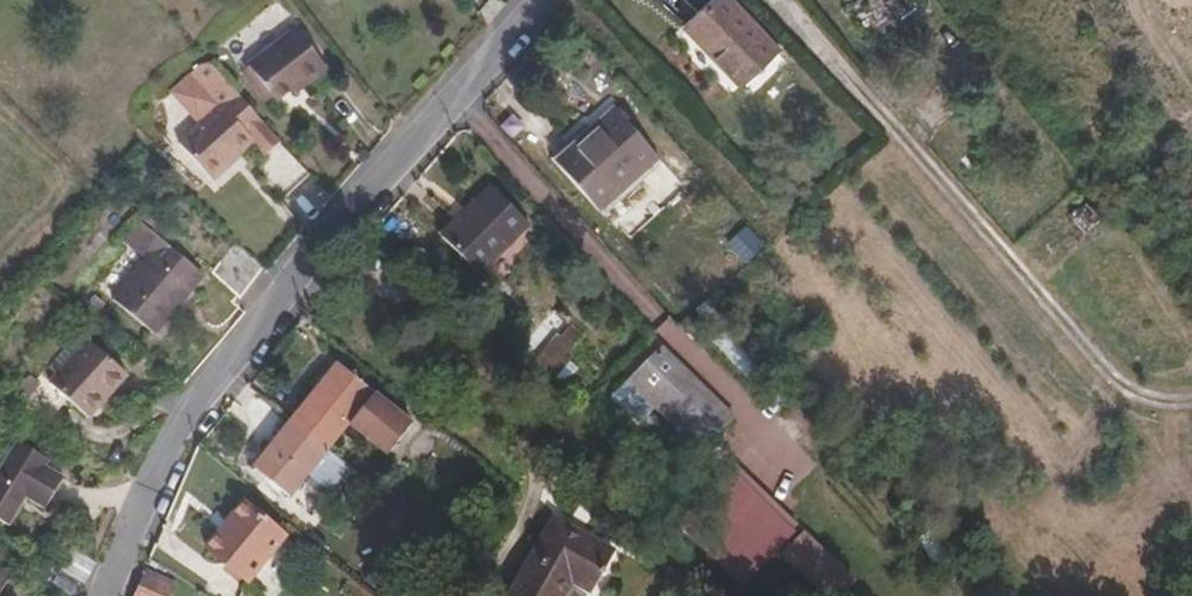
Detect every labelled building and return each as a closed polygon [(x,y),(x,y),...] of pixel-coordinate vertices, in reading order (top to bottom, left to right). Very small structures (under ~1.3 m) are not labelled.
[(726,84),(767,49),(724,0),(689,0),(669,18),(726,84)] [(246,78),(275,112),(297,93),(302,98),(323,78),(290,40),(246,78)] [(538,156),(582,204),(643,149),(597,100),(538,156)] [(285,154),(239,104),(180,155),(214,192),(242,167),(257,154),(269,168),(285,154)] [(434,236),(470,273),(519,224),(482,188),(434,236)] [(185,256),(160,232),(148,246),(158,256),(118,297),(155,334),(197,293),(185,282),(197,268),(185,256)] [(530,366),(537,372),(564,345),(539,321),(506,353),(524,371),(530,366)] [(735,415),(669,344),(664,349),(730,420),(735,415)] [(730,420),(664,349),(635,377),(658,402),(701,447),(730,420)] [(59,394),(39,416),(66,442),(86,420),(105,438),(144,394),(108,360),(69,402),(59,394)] [(331,364),(285,421),(320,448),(341,422),(358,436),(366,426),(390,446),(406,424),(331,364)] [(658,402),(635,377),(626,386),(649,410),(653,406),(658,402)] [(649,410),(626,386),(617,394),(639,419),(649,410)] [(701,447),(658,402),(653,406),(696,452),(701,447)] [(320,448),(285,421),(246,468),(281,495),(320,448)] [(390,446),(366,426),(358,436),(382,456),(390,446)] [(8,525),(25,500),(44,515),(67,482),(48,470),(53,462),(23,442),(0,474),(0,520),(8,525)] [(717,485),(775,549),(791,533),(732,471),(717,485)] [(756,568),(775,549),(717,485),(696,505),(756,568)] [(195,551),(238,586),(275,538),(232,504),(195,551)] [(756,568),(696,505),(676,524),(737,587),(756,568)] [(496,594),(500,595),(553,595),(561,584),(577,594),(604,554),(574,535),(570,539),(544,521),(496,594)] [(52,570),(57,573),(79,587),(91,567),(64,550),(52,570)] [(57,573),(49,585),(65,595),(73,595),(79,587),(57,573)] [(130,595),(165,595),(167,591),(136,578),(130,595)]
